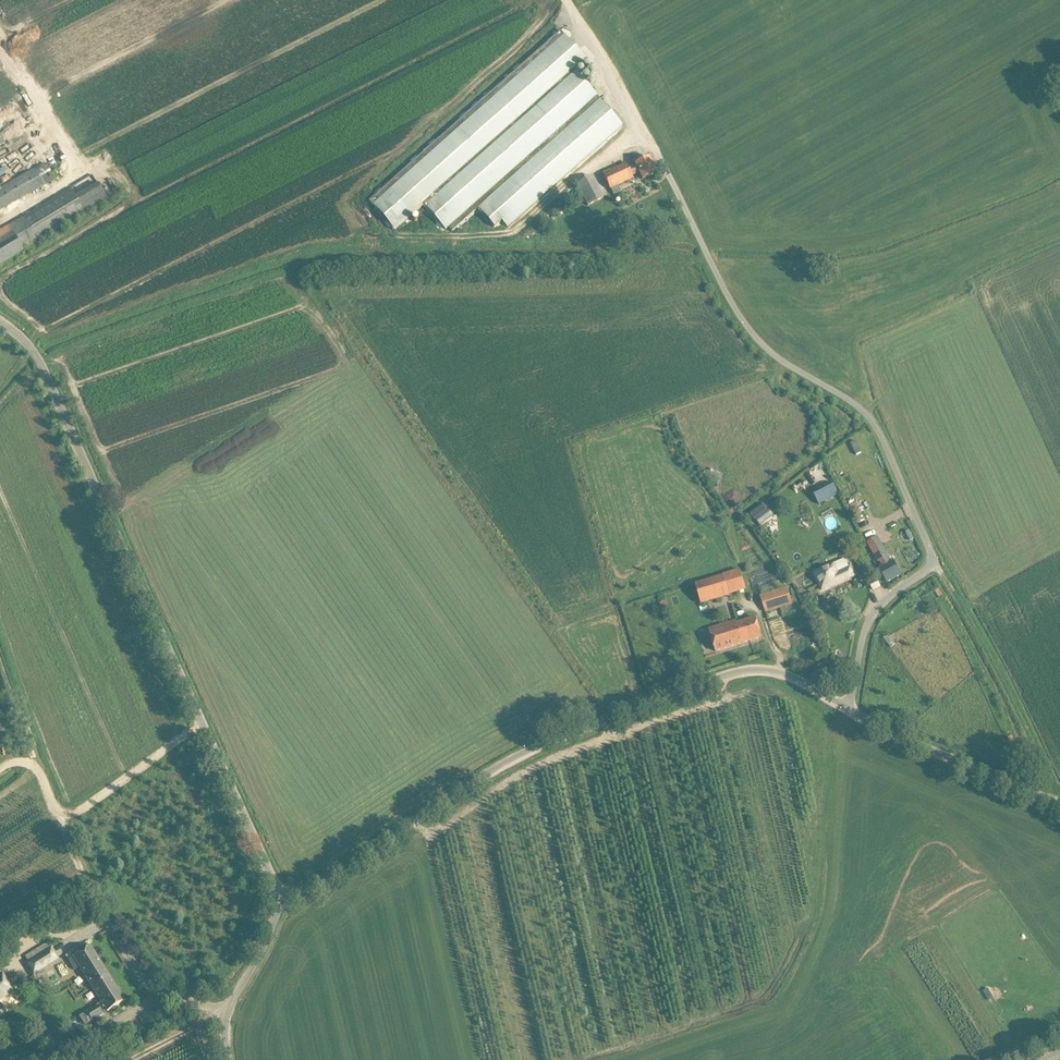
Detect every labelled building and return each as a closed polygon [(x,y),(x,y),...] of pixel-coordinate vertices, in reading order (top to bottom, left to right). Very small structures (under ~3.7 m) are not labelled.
[(586,61),(561,32),(368,201),(394,231),(423,205),(445,230),(448,228),(452,232),(477,209),(494,228),(501,221),(507,227),(623,124),(575,71),(586,61)] [(626,164),(603,175),(610,189),(613,195),(621,192),(618,185),(633,178),(632,176),(639,172),(642,179),(656,173),(649,157),(635,164),(636,165),(628,169),(626,164)] [(54,180),(45,164),(0,189),(0,210),(54,180)] [(576,185),(587,207),(604,198),(593,176),(576,185)] [(70,189),(0,231),(0,265),(23,251),(29,247),(109,202),(98,183),(75,197),(70,189)] [(813,493),(819,504),(839,494),(833,483),(813,493)] [(849,511),(853,517),(859,513),(856,507),(849,511)] [(754,519),(761,526),(774,515),(768,508),(754,519)] [(879,569),(887,583),(901,575),(894,561),(892,562),(877,537),(867,542),(878,562),(879,561),(883,567),(879,569)] [(834,562),(814,572),(822,590),(856,575),(851,565),(849,565),(846,558),(835,563),(834,562)] [(695,584),(701,604),(746,591),(740,570),(723,575),(724,576),(695,584)] [(870,584),(873,590),(880,586),(876,580),(870,584)] [(760,596),(765,613),(792,604),(787,587),(760,596)] [(659,602),(662,616),(670,614),(667,600),(659,602)] [(737,624),(737,622),(709,630),(716,652),(762,637),(756,618),(737,624)] [(90,945),(68,959),(75,970),(79,967),(101,1002),(86,1011),(92,1021),(103,1014),(102,1013),(106,1010),(107,1012),(125,1000),(90,945)] [(51,947),(25,963),(33,976),(59,960),(51,947)] [(14,991),(3,973),(0,975),(0,1000),(14,991)]
